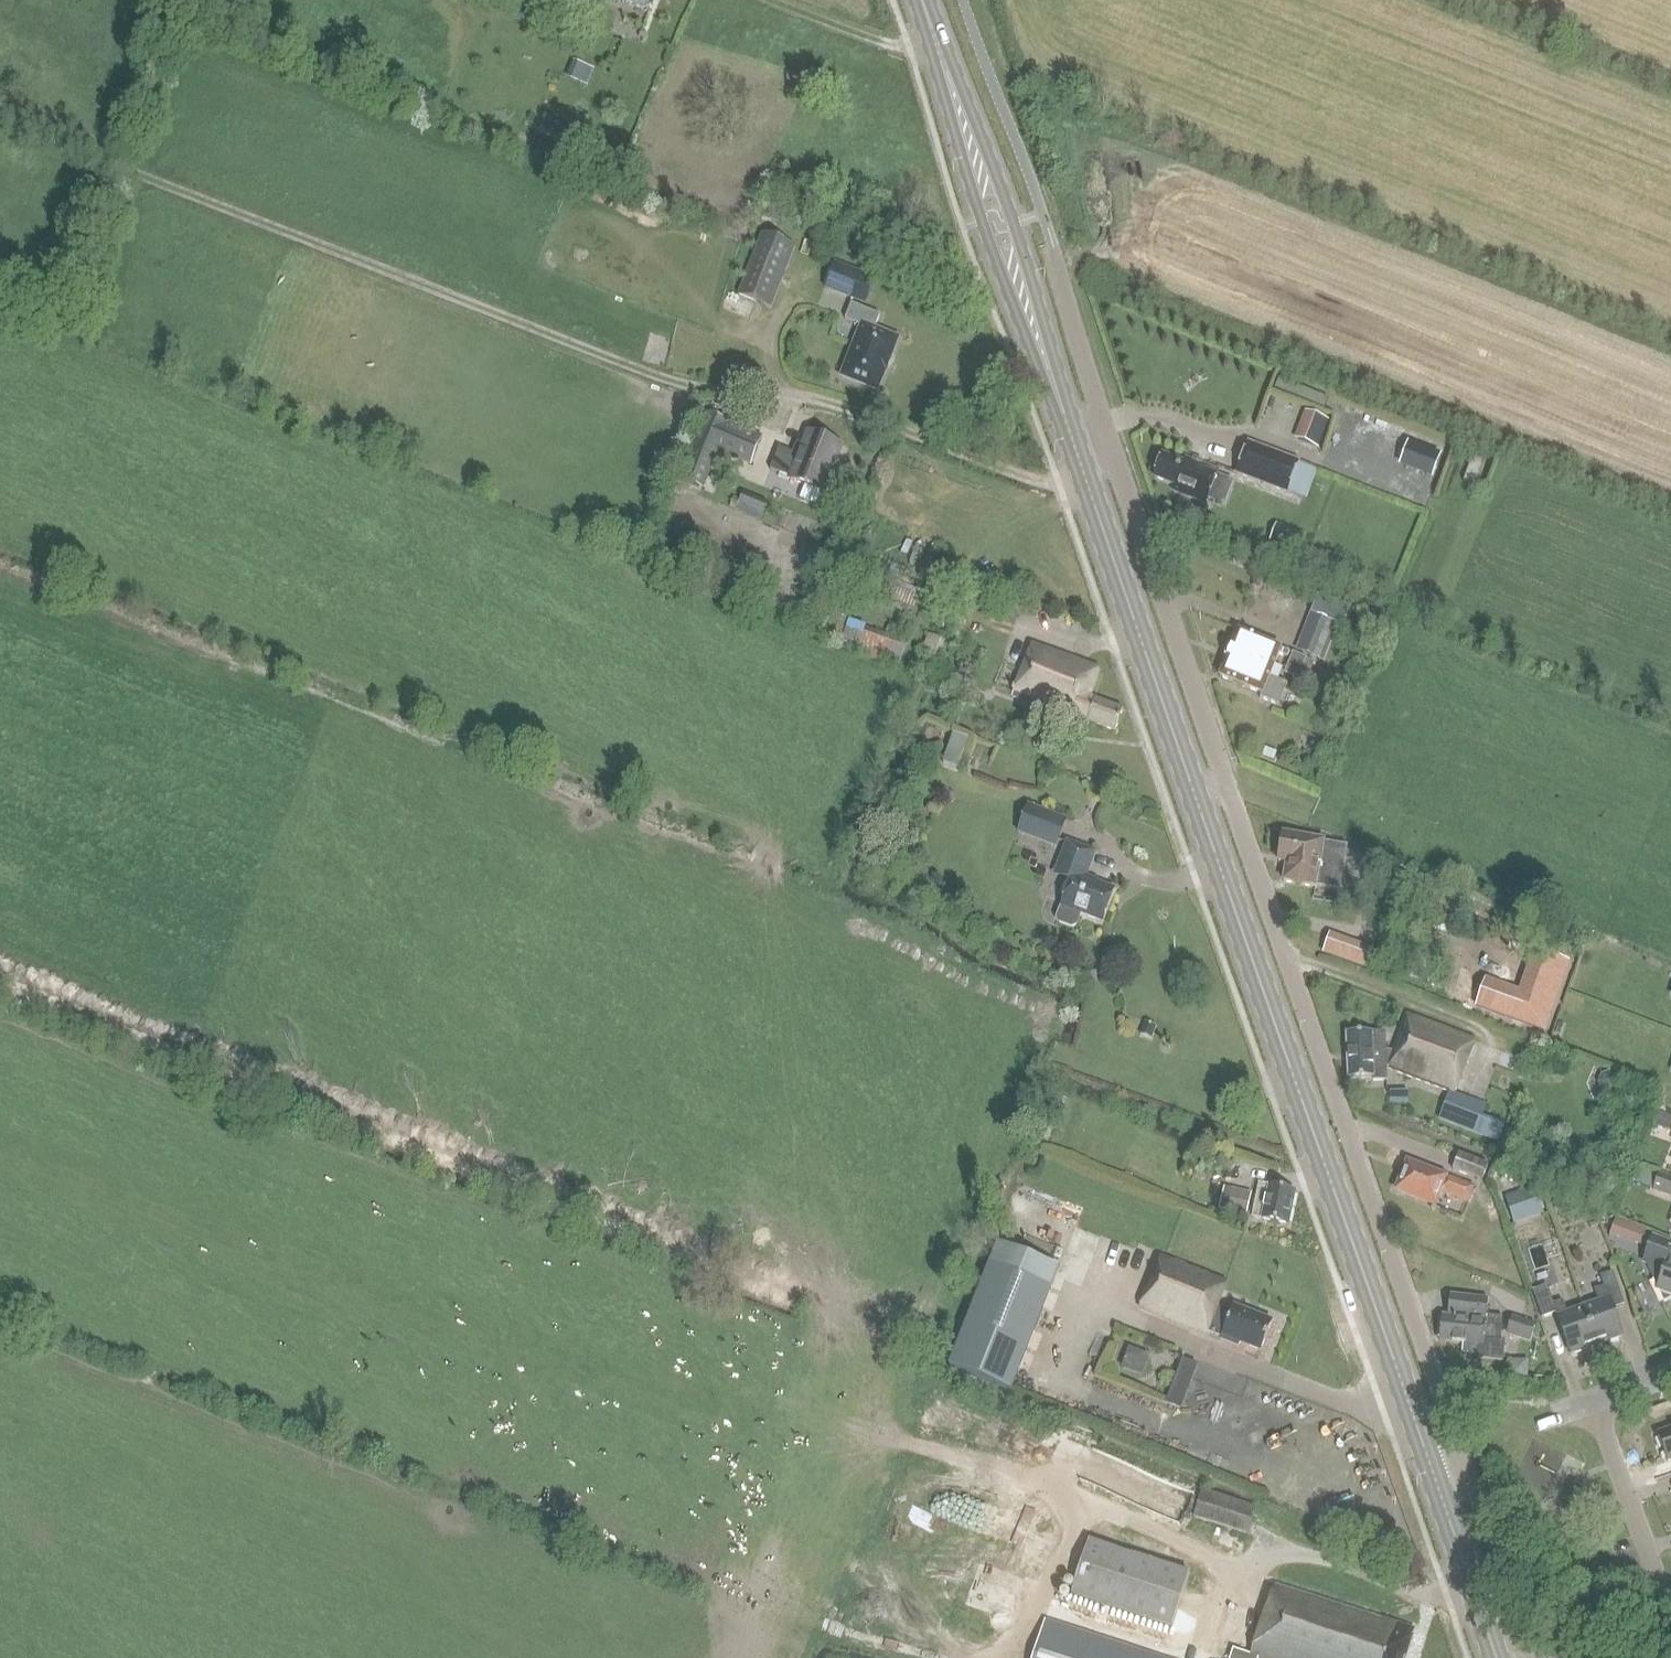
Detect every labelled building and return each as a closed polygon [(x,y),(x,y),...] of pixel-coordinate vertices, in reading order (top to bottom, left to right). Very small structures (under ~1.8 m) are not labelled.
[(654,0),(628,0),(651,9),(654,0)] [(571,80),(587,86),(594,70),(577,63),(571,80)] [(739,295),(772,307),(794,245),(761,233),(739,295)] [(875,278),(834,261),(826,282),(867,299),(875,278)] [(874,329),(880,314),(851,303),(845,318),(861,325),(841,375),(876,390),(897,338),(874,329)] [(1300,438),(1326,444),(1333,415),(1307,409),(1300,438)] [(701,485),(715,448),(752,462),(762,437),(704,415),(680,477),(701,485)] [(822,492),(841,446),(808,433),(799,455),(779,447),(769,469),(790,478),(790,479),(822,492)] [(1286,492),(1298,461),(1248,442),(1236,473),(1286,492)] [(1175,486),(1173,491),(1204,503),(1217,470),(1186,458),(1184,463),(1163,455),(1154,478),(1175,486)] [(746,495),(741,509),(767,518),(772,504),(746,495)] [(1298,554),(1303,542),(1288,536),(1284,548),(1298,554)] [(1319,660),(1334,623),(1309,614),(1295,650),(1319,660)] [(851,623),(843,648),(903,666),(911,641),(851,623)] [(1289,652),(1237,631),(1219,677),(1261,693),(1259,697),(1278,705),(1287,684),(1270,677),(1279,654),(1287,658),(1289,652)] [(933,632),(924,657),(941,663),(950,639),(933,632)] [(1122,709),(1089,697),(1099,670),(1031,646),(1014,694),(1071,715),(1069,719),(1087,726),(1089,722),(1115,731),(1122,709)] [(1297,679),(1305,659),(1293,654),(1284,673),(1297,679)] [(953,735),(950,763),(979,766),(982,738),(953,735)] [(1056,848),(1066,819),(1027,805),(1016,833),(1056,848)] [(1284,834),(1279,863),(1287,864),(1283,882),(1317,887),(1317,885),(1340,889),(1348,847),(1324,843),(1325,841),(1284,834)] [(1103,923),(1115,889),(1089,880),(1090,878),(1088,877),(1097,853),(1067,842),(1056,873),(1073,879),(1058,919),(1060,923),(1073,928),(1077,926),(1081,915),(1103,923)] [(1526,997),(1493,984),(1483,1009),(1549,1035),(1558,1010),(1526,997)] [(1485,1105),(1454,1093),(1474,1040),(1407,1014),(1393,1052),(1385,1049),(1384,1032),(1346,1034),(1348,1079),(1373,1078),(1372,1081),(1386,1080),(1386,1067),(1394,1071),(1395,1072),(1449,1092),(1439,1118),(1474,1131),(1485,1105)] [(1151,1039),(1156,1026),(1145,1022),(1140,1034),(1151,1039)] [(1601,1075),(1598,1083),(1602,1091),(1610,1094),(1616,1090),(1619,1083),(1617,1075),(1609,1072),(1601,1075)] [(1050,1113),(1062,1118),(1066,1109),(1054,1104),(1050,1113)] [(1659,1112),(1654,1126),(1670,1132),(1670,1116),(1659,1112)] [(1489,1163),(1460,1152),(1453,1170),(1482,1181),(1489,1163)] [(1434,1205),(1438,1192),(1468,1204),(1474,1187),(1431,1170),(1430,1172),(1408,1164),(1397,1190),(1434,1205)] [(1651,1188),(1657,1173),(1638,1167),(1632,1182),(1651,1188)] [(1670,1197),(1670,1178),(1658,1173),(1651,1189),(1670,1197)] [(1288,1224),(1295,1192),(1259,1185),(1253,1217),(1288,1224)] [(1544,1213),(1541,1204),(1535,1187),(1503,1198),(1512,1224),(1544,1213)] [(1218,1209),(1246,1216),(1251,1195),(1223,1188),(1218,1209)] [(1614,1220),(1608,1235),(1619,1239),(1624,1223),(1614,1220)] [(1652,1260),(1659,1275),(1653,1278),(1664,1302),(1670,1298),(1670,1245),(1652,1238),(1648,1250),(1645,1258),(1652,1260)] [(1230,1313),(1217,1308),(1227,1282),(1159,1256),(1157,1263),(1159,1264),(1149,1290),(1146,1289),(1139,1307),(1206,1333),(1207,1331),(1221,1337),(1220,1339),(1238,1346),(1239,1343),(1259,1351),(1271,1321),(1233,1307),(1230,1313)] [(990,1265),(949,1368),(1011,1392),(1051,1289),(990,1265)] [(1604,1287),(1594,1290),(1599,1302),(1583,1308),(1597,1345),(1622,1336),(1612,1309),(1624,1305),(1613,1272),(1600,1276),(1604,1287)] [(1571,1354),(1597,1345),(1583,1308),(1567,1313),(1563,1301),(1553,1304),(1547,1285),(1532,1291),(1542,1318),(1556,1313),(1571,1354)] [(1488,1299),(1450,1295),(1448,1317),(1442,1316),(1439,1341),(1463,1344),(1462,1352),(1478,1354),(1478,1358),(1502,1361),(1504,1342),(1500,1341),(1503,1318),(1486,1316),(1488,1299)] [(1535,1325),(1514,1318),(1508,1334),(1529,1341),(1535,1325)] [(1135,1346),(1125,1367),(1145,1376),(1154,1355),(1135,1346)] [(1171,1402),(1188,1408),(1203,1363),(1187,1358),(1171,1402)] [(1657,1434),(1667,1462),(1670,1460),(1670,1429),(1657,1434)] [(1201,1492),(1193,1517),(1245,1533),(1253,1508),(1201,1492)] [(1048,1514),(1044,1510),(1040,1506),(1035,1503),(1030,1501),(1024,1500),(1019,1500),(1013,1500),(1008,1502),(1003,1504),(998,1507),(994,1511),(991,1516),(988,1521),(986,1526),(985,1532),(985,1537),(986,1543),(988,1548),(991,1553),(994,1557),(999,1561),(1003,1564),(1008,1566),(1014,1568),(1020,1568),(1025,1568),(1031,1566),(1036,1564),(1040,1561),(1045,1557),(1048,1553),(1051,1548),(1053,1543),(1054,1537),(1054,1535),(1053,1528),(1051,1521),(1048,1514)] [(1189,1573),(1088,1541),(1071,1595),(1172,1627),(1189,1573)] [(1413,1629),(1274,1585),(1251,1657),(1233,1651),(1230,1657),(1404,1657),(1413,1629)] [(1044,1622),(1033,1657),(1155,1657),(1044,1622)]
